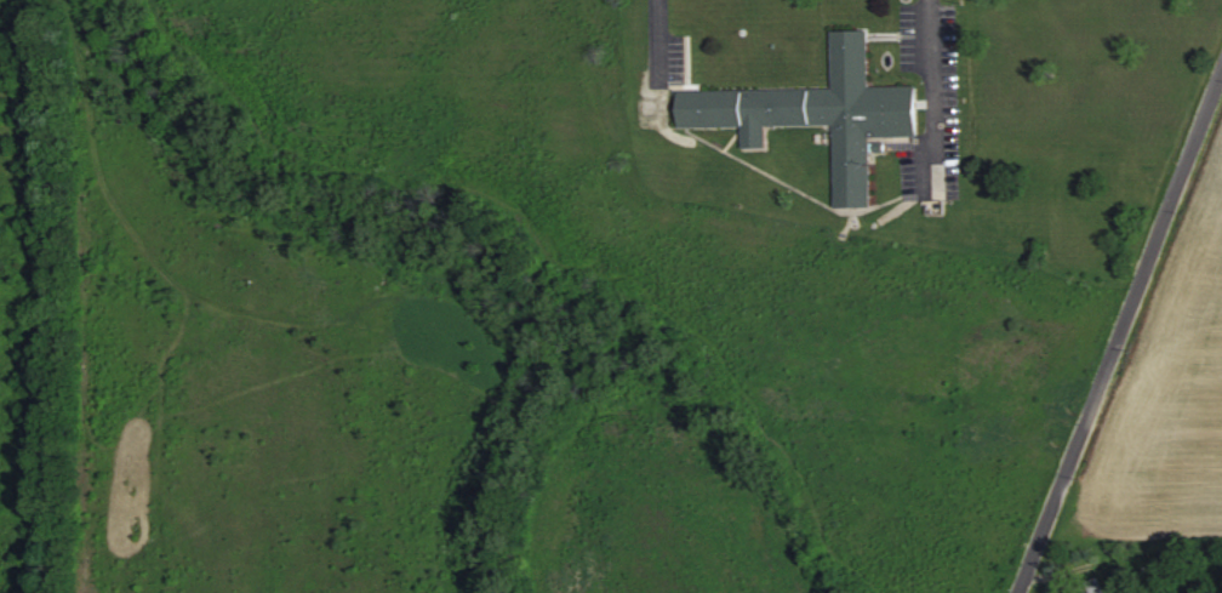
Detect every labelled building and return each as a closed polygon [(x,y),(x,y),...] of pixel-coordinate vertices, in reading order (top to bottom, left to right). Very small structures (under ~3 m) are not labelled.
[(834,87),(680,90),(681,127),(744,126),(745,147),(768,147),(768,125),(835,124),(837,206),(873,205),(872,137),(919,136),(918,85),(870,86),(869,29),(833,30),(834,87)] [(1090,592),(1106,592),(1098,574),(1085,580),(1090,592)]
